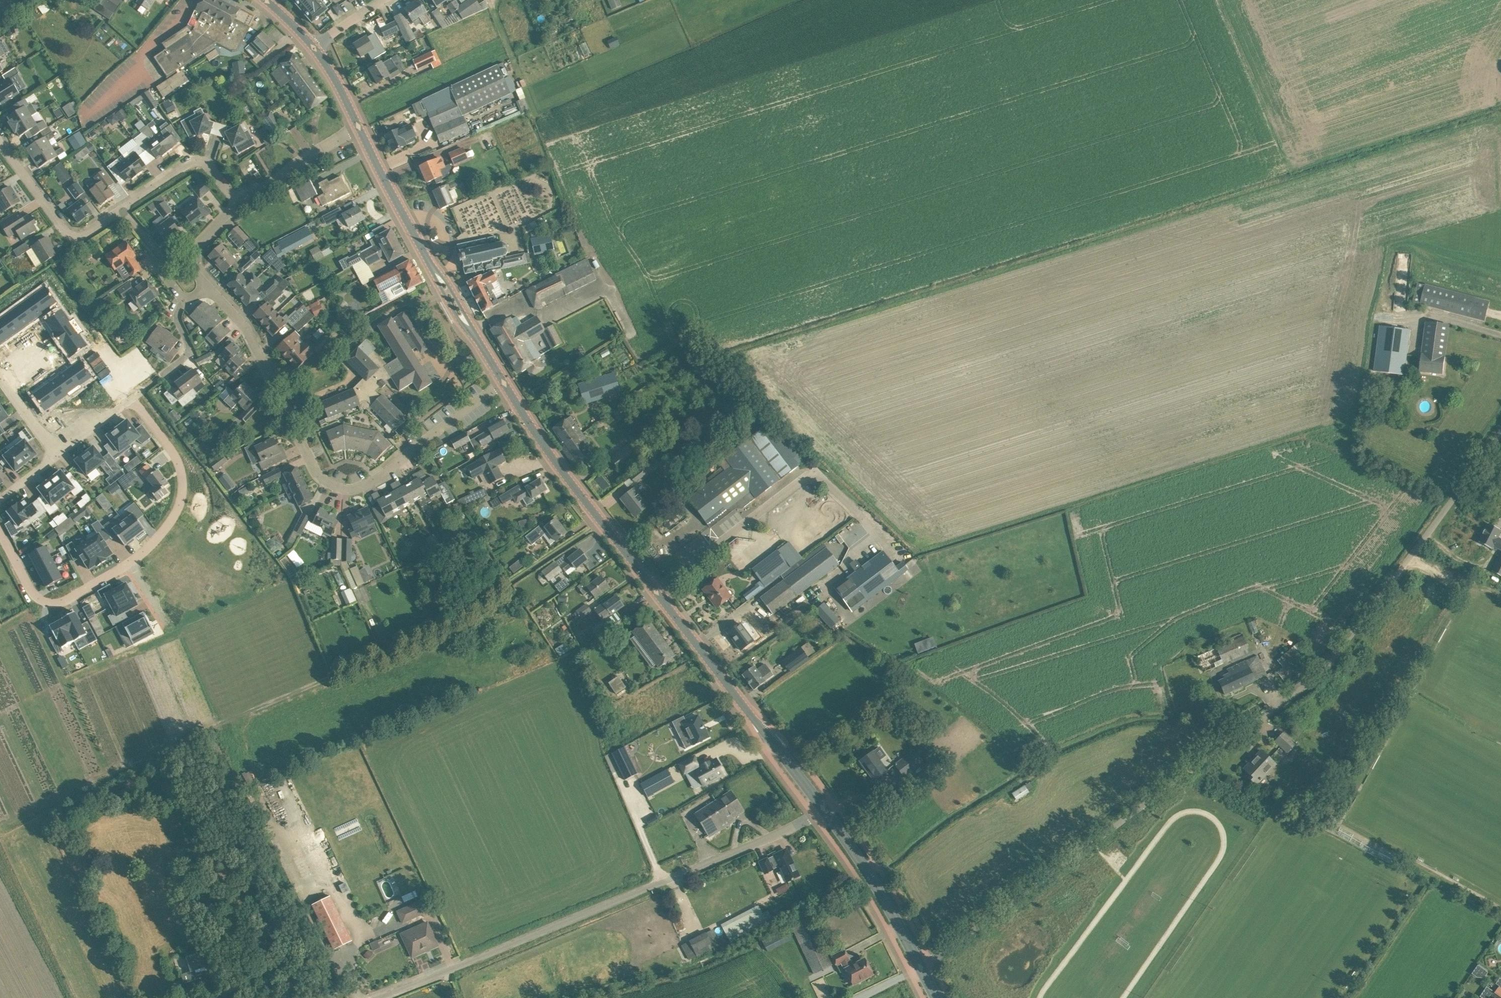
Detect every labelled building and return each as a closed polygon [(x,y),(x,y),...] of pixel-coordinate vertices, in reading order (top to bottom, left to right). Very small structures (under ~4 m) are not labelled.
[(99,3),(113,13),(114,13),(122,1),(121,1),(120,0),(101,0),(99,3)] [(137,2),(147,9),(153,0),(138,0),(137,2)] [(235,8),(220,0),(201,0),(196,10),(197,10),(193,17),(199,21),(194,31),(194,30),(191,32),(187,26),(162,44),(166,49),(153,58),(167,78),(215,45),(235,8)] [(312,23),(327,10),(326,8),(332,3),(329,0),(292,0),(312,23)] [(426,12),(424,9),(418,0),(405,10),(413,22),(419,17),(425,25),(431,21),(425,13),(426,12)] [(446,0),(449,5),(448,6),(452,13),(453,14),(457,11),(449,0),(432,0),(437,7),(446,0)] [(456,0),(454,2),(452,0),(449,0),(457,11),(461,8),(460,6),(456,0)] [(463,19),(489,8),(485,0),(480,5),(476,0),(468,0),(460,6),(461,8),(457,11),(463,19)] [(620,1),(610,5),(612,10),(622,6),(620,1)] [(344,2),(332,6),(335,15),(347,10),(344,2)] [(239,10),(235,8),(215,45),(221,48),(222,46),(232,52),(238,51),(250,27),(234,19),(239,10)] [(432,13),(443,29),(463,19),(457,11),(453,14),(452,13),(445,18),(438,9),(432,13)] [(416,39),(403,13),(394,17),(407,43),(416,39)] [(399,30),(395,21),(381,28),(385,37),(399,30)] [(544,35),(547,43),(558,38),(555,30),(544,35)] [(251,44),(246,49),(255,59),(261,53),(264,56),(275,45),(263,33),(251,44)] [(377,41),(377,40),(374,34),(367,38),(367,37),(354,45),(361,57),(373,49),(371,45),(377,41)] [(620,45),(617,37),(607,41),(608,43),(606,43),(607,45),(608,45),(610,49),(620,45)] [(442,65),(433,47),(412,57),(418,70),(431,64),(433,69),(442,65)] [(277,67),(309,110),(327,97),(295,53),(277,67)] [(369,70),(377,84),(389,77),(391,79),(400,74),(391,58),(382,63),(382,62),(369,70)] [(243,62),(232,62),(232,73),(244,73),(243,62)] [(439,142),(440,143),(469,131),(463,115),(512,92),(504,76),(508,74),(503,62),(422,100),(439,142)] [(0,85),(0,104),(1,105),(20,93),(19,92),(26,87),(18,74),(19,73),(15,68),(3,76),(6,81),(0,85)] [(182,70),(157,87),(163,97),(189,81),(182,70)] [(141,95),(135,100),(137,104),(144,99),(148,106),(155,101),(148,90),(141,95)] [(15,114),(8,118),(11,122),(9,123),(12,128),(26,119),(32,115),(37,112),(31,104),(29,105),(25,100),(25,99),(11,108),(15,114)] [(70,103),(63,107),(67,116),(74,113),(70,103)] [(53,112),(58,118),(63,115),(59,108),(53,112)] [(270,110),(260,116),(270,134),(280,128),(270,110)] [(26,119),(12,128),(16,133),(17,132),(20,137),(30,130),(34,136),(40,132),(47,128),(43,121),(38,112),(37,113),(37,112),(32,115),(26,119)] [(208,120),(205,115),(198,119),(195,114),(181,122),(190,139),(197,135),(198,137),(203,134),(210,136),(214,122),(208,120)] [(154,121),(148,125),(153,133),(156,137),(168,153),(173,148),(172,147),(177,144),(169,133),(174,129),(168,121),(159,128),(154,121)] [(398,129),(385,136),(393,152),(414,142),(416,139),(416,136),(410,124),(399,130),(398,129)] [(137,144),(144,152),(149,148),(157,159),(161,156),(162,157),(168,153),(156,137),(153,133),(148,125),(146,127),(145,126),(132,136),(134,139),(137,144)] [(243,133),(240,126),(234,129),(228,126),(224,140),(230,142),(233,147),(235,146),(239,154),(256,145),(248,130),(243,133)] [(27,148),(33,158),(52,147),(48,141),(55,137),(53,132),(27,148)] [(79,132),(68,139),(75,151),(86,144),(79,132)] [(267,132),(262,135),(265,142),(270,139),(267,132)] [(123,155),(126,160),(138,176),(143,171),(142,170),(147,167),(139,156),(144,152),(137,144),(123,155)] [(442,148),(444,155),(455,150),(452,144),(442,148)] [(33,158),(39,168),(58,156),(65,152),(62,147),(55,152),(52,147),(33,158)] [(86,147),(81,152),(84,157),(90,152),(86,147)] [(467,159),(463,148),(449,154),(454,165),(467,159)] [(434,179),(436,184),(443,181),(442,178),(448,176),(451,167),(450,164),(444,167),(440,158),(420,167),(427,182),(434,179)] [(138,176),(126,160),(121,163),(117,160),(107,167),(114,175),(119,171),(127,182),(131,179),(132,180),(138,176)] [(61,163),(52,170),(58,179),(61,176),(65,182),(72,177),(61,163)] [(113,183),(107,175),(104,170),(95,177),(100,184),(90,191),(101,205),(114,195),(108,187),(113,183)] [(321,188),(324,194),(318,197),(323,206),(329,203),(332,201),(332,202),(350,193),(347,187),(346,188),(345,186),(340,176),(329,182),(327,179),(319,184),(320,187),(319,188),(320,189),(321,188)] [(456,187),(454,180),(448,183),(451,189),(456,187)] [(210,189),(204,182),(203,181),(193,189),(200,198),(210,189)] [(317,194),(311,181),(296,189),(303,202),(317,194)] [(85,192),(77,182),(68,189),(78,203),(68,210),(78,223),(91,212),(79,196),(85,192)] [(2,213),(20,202),(10,187),(5,190),(0,183),(0,210),(2,213)] [(433,191),(441,209),(453,204),(445,185),(433,191)] [(210,213),(204,205),(198,198),(181,212),(192,225),(208,212),(209,213),(210,213)] [(158,206),(155,208),(166,222),(157,229),(167,242),(180,231),(167,216),(173,211),(165,201),(158,206)] [(343,215),(344,217),(336,221),(340,228),(347,224),(349,227),(364,219),(358,207),(343,215)] [(0,223),(9,237),(17,232),(21,239),(37,230),(32,223),(35,221),(30,214),(23,219),(19,212),(0,223)] [(229,237),(239,249),(245,244),(243,242),(248,238),(237,227),(231,233),(231,234),(229,237)] [(272,246),(278,258),(314,239),(308,227),(272,246)] [(377,237),(370,241),(373,247),(370,249),(373,255),(397,242),(391,230),(377,237)] [(484,269),(485,274),(492,271),(501,268),(501,269),(527,263),(525,253),(506,258),(506,257),(507,256),(507,255),(508,254),(508,253),(508,252),(508,251),(508,249),(507,248),(507,247),(506,246),(505,245),(504,244),(503,243),(502,243),(499,244),(499,242),(498,242),(497,236),(458,245),(458,247),(456,247),(457,252),(459,251),(460,253),(461,257),(458,257),(460,263),(462,262),(465,274),(484,269)] [(32,247),(42,264),(56,255),(49,244),(51,243),(47,237),(32,247)] [(13,250),(18,257),(30,249),(26,242),(13,250)] [(106,256),(115,269),(123,264),(131,276),(141,269),(133,257),(135,256),(126,242),(106,256)] [(373,255),(370,249),(362,253),(369,267),(382,260),(380,258),(386,255),(390,262),(404,254),(397,242),(373,255)] [(237,261),(222,245),(209,257),(224,273),(233,265),(236,262),(237,261)] [(332,253),(330,247),(319,251),(318,246),(309,249),(314,261),(332,253)] [(271,248),(262,255),(275,273),(284,267),(271,248)] [(239,266),(237,268),(241,273),(261,255),(256,250),(250,256),(239,266)] [(347,260),(351,267),(361,261),(358,254),(347,260)] [(535,307),(538,308),(596,279),(587,258),(561,271),(562,272),(527,291),(535,307)] [(373,279),(380,292),(389,288),(395,299),(407,292),(408,293),(416,289),(415,286),(423,282),(411,259),(373,279)] [(492,271),(485,274),(481,276),(467,283),(482,312),(499,304),(508,299),(505,293),(496,298),(491,290),(494,288),(492,283),(497,280),(492,271)] [(228,285),(238,295),(256,278),(251,273),(245,279),(240,274),(228,285)] [(262,292),(266,296),(277,286),(283,280),(280,277),(276,280),(275,280),(262,292)] [(238,295),(247,306),(259,295),(254,289),(261,283),(256,278),(238,295)] [(118,290),(124,298),(129,294),(139,309),(159,295),(154,288),(152,289),(146,281),(135,289),(130,282),(118,290)] [(1425,285),(1417,283),(1412,302),(1420,304),(1425,285)] [(1490,302),(1425,285),(1420,304),(1485,321),(1490,302)] [(260,310),(254,315),(264,326),(277,313),(272,308),(277,304),(275,302),(284,293),(282,292),(277,286),(266,296),(256,306),(260,310)] [(45,287),(33,295),(44,312),(50,308),(54,314),(61,310),(45,287)] [(67,301),(69,299),(72,297),(68,291),(63,295),(67,301)] [(33,295),(21,304),(33,320),(44,312),(33,295)] [(218,312),(213,307),(211,308),(204,302),(190,316),(209,334),(206,337),(215,347),(231,331),(228,328),(226,330),(220,324),(223,320),(216,313),(218,312)] [(21,304),(9,312),(21,328),(33,320),(21,304)] [(311,308),(315,317),(324,313),(320,304),(311,308)] [(70,322),(61,310),(54,314),(45,321),(53,333),(70,322)] [(264,326),(273,336),(288,322),(292,327),(293,326),(302,317),(296,311),(289,317),(287,315),(283,319),(277,313),(264,326)] [(309,311),(302,317),(293,326),(298,332),(314,317),(309,311)] [(391,318),(378,326),(398,358),(387,365),(384,367),(399,391),(413,382),(419,392),(433,383),(412,350),(416,347),(419,352),(427,348),(404,311),(397,316),(392,319),(391,318)] [(0,319),(0,323),(10,337),(21,328),(9,312),(0,319)] [(510,319),(492,330),(518,372),(527,367),(532,374),(543,367),(538,359),(541,357),(541,356),(531,340),(543,333),(551,349),(562,344),(552,325),(545,329),(537,316),(522,325),(516,316),(511,320),(510,319)] [(78,333),(70,322),(53,333),(62,345),(78,333)] [(1425,322),(1421,353),(1445,357),(1449,325),(1425,322)] [(10,337),(0,323),(0,344),(10,337)] [(97,330),(92,324),(89,327),(87,328),(92,334),(97,330)] [(150,351),(153,353),(168,333),(159,326),(146,342),(153,347),(150,351)] [(132,337),(138,342),(146,331),(140,327),(132,337)] [(1375,371),(1404,374),(1410,331),(1381,327),(1375,371)] [(315,339),(323,333),(320,329),(312,335),(315,339)] [(278,348),(287,358),(300,347),(295,342),(300,338),(295,332),(278,348)] [(87,345),(78,333),(62,345),(70,357),(87,345)] [(153,353),(157,356),(159,352),(166,357),(164,359),(170,363),(178,352),(173,348),(178,341),(168,333),(153,353)] [(240,352),(241,351),(233,343),(234,342),(230,337),(218,350),(221,353),(219,356),(227,363),(227,364),(239,351),(240,352)] [(314,350),(319,356),(336,341),(333,337),(328,341),(326,339),(314,350)] [(287,358),(297,369),(314,353),(309,348),(304,343),(300,347),(287,358)] [(368,380),(373,383),(372,385),(355,392),(360,404),(358,405),(360,410),(363,409),(367,410),(369,412),(372,408),(370,406),(380,396),(375,391),(380,386),(382,388),(386,384),(384,382),(391,378),(384,367),(387,365),(373,351),(367,356),(359,348),(346,360),(367,382),(368,380)] [(241,357),(243,355),(239,351),(227,364),(227,363),(223,367),(232,375),(246,362),(241,357)] [(195,360),(198,366),(213,358),(210,353),(195,360)] [(1419,371),(1443,374),(1445,357),(1421,353),(1419,371)] [(92,375),(81,359),(69,368),(80,384),(92,375)] [(69,392),(80,384),(69,368),(57,376),(69,392)] [(183,375),(193,389),(202,382),(193,369),(190,372),(189,370),(183,375)] [(620,392),(614,373),(578,385),(585,404),(620,392)] [(176,385),(170,389),(183,407),(199,395),(193,389),(183,375),(177,379),(178,381),(175,383),(176,385)] [(57,401),(69,392),(57,376),(46,384),(57,401)] [(220,391),(229,384),(225,378),(215,385),(220,391)] [(231,396),(230,395),(224,401),(232,409),(238,403),(246,410),(240,416),(246,421),(257,410),(251,405),(259,397),(245,383),(238,389),(231,396)] [(45,409),(57,401),(46,384),(34,393),(45,409)] [(354,389),(324,401),(322,402),(328,418),(334,415),(358,405),(360,404),(355,392),(354,389)] [(407,419),(387,399),(382,394),(380,396),(370,406),(372,408),(395,431),(407,419)] [(197,403),(199,407),(209,399),(207,396),(197,403)] [(8,418),(0,406),(0,424),(8,418)] [(168,415),(174,423),(175,423),(181,419),(174,410),(171,413),(168,415)] [(61,420),(66,416),(64,412),(63,411),(57,415),(61,420)] [(552,429),(565,446),(582,434),(570,416),(552,429)] [(117,428),(130,445),(136,440),(142,444),(152,437),(142,425),(135,430),(127,420),(117,428)] [(509,432),(503,420),(488,428),(489,430),(477,437),(470,441),(475,450),(482,447),(509,432)] [(804,462),(788,441),(786,444),(781,437),(779,438),(768,424),(725,458),(722,454),(716,459),(722,466),(707,478),(710,482),(688,499),(708,524),(736,503),(739,506),(744,507),(804,462)] [(337,428),(338,431),(328,435),(335,452),(345,447),(343,425),(337,428)] [(345,447),(356,449),(360,432),(349,430),(350,426),(343,425),(345,447)] [(398,431),(401,435),(406,432),(402,427),(398,431)] [(117,428),(107,436),(111,441),(104,447),(109,453),(114,460),(132,447),(130,445),(117,428)] [(27,443),(32,439),(25,429),(19,434),(20,436),(11,443),(26,463),(37,455),(27,443)] [(371,434),(360,432),(356,449),(368,452),(378,432),(371,431),(371,434)] [(381,440),(383,437),(378,432),(368,452),(376,460),(389,447),(381,440)] [(451,441),(455,449),(470,441),(466,432),(451,441)] [(561,449),(577,470),(598,455),(582,434),(565,446),(561,449)] [(256,447),(262,460),(259,462),(263,469),(287,458),(283,451),(280,452),(273,438),(256,447)] [(15,472),(26,463),(11,443),(0,452),(0,462),(3,466),(3,465),(8,462),(15,472)] [(610,459),(620,470),(639,455),(629,443),(610,459)] [(121,470),(122,470),(114,460),(109,453),(108,453),(109,454),(103,459),(93,447),(87,452),(86,451),(81,455),(82,456),(75,461),(87,476),(101,465),(108,473),(111,471),(114,474),(121,469),(121,470)] [(477,460),(478,461),(467,467),(473,478),(484,472),(490,484),(503,478),(496,466),(506,460),(500,450),(490,455),(490,454),(477,460)] [(210,464),(215,471),(227,462),(221,455),(210,464)] [(138,456),(132,460),(137,466),(142,462),(138,456)] [(147,466),(139,472),(145,480),(147,479),(153,488),(149,491),(151,493),(149,495),(153,501),(155,499),(157,502),(168,494),(164,488),(168,485),(157,471),(153,474),(147,466)] [(283,485),(286,493),(305,484),(297,467),(284,474),(288,482),(283,485)] [(262,477),(266,484),(283,476),(279,469),(262,477)] [(628,479),(632,485),(645,474),(640,469),(628,479)] [(61,471),(49,480),(63,497),(71,491),(75,496),(82,491),(74,481),(71,484),(61,471)] [(417,473),(431,499),(441,494),(447,504),(455,500),(445,482),(438,486),(433,477),(426,481),(425,478),(421,471),(417,473)] [(225,473),(218,479),(227,490),(234,484),(225,473)] [(409,484),(418,501),(421,507),(432,501),(431,499),(417,473),(415,474),(416,475),(413,477),(416,481),(409,484)] [(123,477),(118,481),(125,490),(130,486),(123,477)] [(521,491),(518,485),(499,497),(503,504),(513,498),(516,503),(523,499),(527,505),(533,501),(532,499),(547,490),(540,479),(521,491)] [(63,497),(49,480),(38,489),(48,501),(44,504),(52,514),(58,509),(55,504),(63,497)] [(394,483),(408,507),(418,501),(409,484),(401,489),(397,482),(394,483)] [(397,491),(388,496),(398,515),(402,513),(401,510),(408,507),(394,483),(393,484),(397,491)] [(305,484),(286,493),(290,500),(295,498),(299,506),(313,500),(305,484)] [(111,486),(107,489),(112,495),(115,492),(111,486)] [(634,488),(621,498),(628,507),(629,506),(636,515),(648,506),(634,488)] [(471,495),(459,500),(461,506),(487,495),(484,489),(474,493),(473,491),(470,492),(471,495)] [(398,515),(388,496),(380,500),(376,493),(372,495),(376,503),(378,502),(380,505),(373,509),(381,524),(398,515)] [(86,494),(82,497),(87,504),(92,500),(86,494)] [(17,504),(17,505),(32,523),(47,511),(38,499),(32,504),(27,498),(18,505),(17,504)] [(129,517),(124,521),(136,537),(137,536),(138,537),(144,533),(143,531),(145,530),(137,520),(144,515),(134,503),(124,511),(129,517)] [(17,505),(7,512),(12,519),(5,525),(12,538),(32,523),(17,505)] [(367,508),(348,517),(353,528),(349,530),(352,537),(359,534),(369,530),(367,526),(374,523),(371,517),(367,508)] [(313,524),(327,530),(325,533),(331,536),(336,526),(333,524),(337,516),(321,509),(316,518),(313,524)] [(75,513),(71,517),(75,523),(80,519),(75,513)] [(288,542),(293,549),(301,534),(310,518),(303,514),(288,542)] [(118,515),(103,527),(110,537),(112,539),(117,535),(125,545),(127,543),(128,545),(134,540),(133,539),(136,537),(124,521),(123,522),(118,515)] [(58,516),(53,519),(58,526),(63,522),(58,516)] [(536,528),(525,537),(532,545),(543,536),(542,536),(548,531),(556,541),(566,533),(556,519),(545,527),(542,523),(536,528)] [(98,535),(88,542),(102,563),(107,560),(106,559),(112,554),(108,547),(107,545),(106,545),(105,543),(106,543),(105,541),(110,537),(103,527),(98,521),(91,526),(98,535)] [(1498,537),(1500,532),(1500,530),(1489,523),(1486,530),(1485,530),(1483,534),(1484,534),(1479,543),(1492,549),(1494,546),(1500,550),(1500,539),(1498,537)] [(60,525),(55,529),(60,536),(66,532),(60,525)] [(53,531),(49,534),(53,540),(57,536),(53,531)] [(426,539),(432,552),(442,547),(435,534),(426,539)] [(449,544),(451,547),(455,545),(449,534),(441,539),(445,547),(449,544)] [(274,536),(265,543),(271,552),(281,545),(274,536)] [(333,539),(332,559),(341,560),(342,540),(333,539)] [(341,560),(341,561),(352,561),(352,540),(342,540),(341,560)] [(71,543),(65,546),(73,561),(81,557),(89,569),(96,565),(97,566),(102,563),(88,542),(75,550),(71,543)] [(431,552),(427,544),(419,548),(424,556),(431,552)] [(44,545),(28,553),(34,565),(50,557),(44,545)] [(760,598),(773,614),(839,564),(826,548),(760,598)] [(568,559),(569,560),(561,566),(565,571),(573,565),(576,569),(587,560),(579,550),(572,556),(568,559)] [(787,563),(783,558),(777,550),(752,570),(762,582),(787,563)] [(834,587),(853,612),(908,569),(903,562),(895,568),(882,551),(861,567),(855,560),(850,564),(855,571),(834,587)] [(1500,576),(1500,555),(1492,572),(1500,576)] [(50,557),(34,565),(41,577),(56,568),(50,557)] [(518,561),(509,567),(512,572),(522,566),(518,561)] [(541,572),(549,581),(562,570),(555,561),(541,572)] [(357,588),(347,566),(342,569),(351,588),(352,588),(353,590),(357,588)] [(56,568),(41,577),(47,588),(63,580),(56,568)] [(368,575),(362,577),(365,583),(372,579),(370,574),(368,575)] [(586,585),(583,582),(577,586),(580,590),(584,595),(590,591),(595,598),(609,587),(600,576),(588,587),(586,585)] [(727,590),(723,586),(717,578),(704,589),(712,600),(711,600),(717,608),(730,597),(726,591),(727,590)] [(110,584),(98,591),(101,597),(105,595),(111,606),(105,609),(105,610),(134,594),(130,587),(129,588),(126,583),(113,590),(110,584)] [(351,588),(341,593),(347,605),(356,601),(351,588)] [(134,594),(105,610),(111,606),(115,613),(108,616),(113,626),(128,618),(125,612),(138,605),(136,601),(137,600),(134,594)] [(594,610),(600,619),(610,612),(612,615),(623,606),(622,605),(623,604),(620,600),(619,601),(616,596),(610,600),(609,599),(594,610)] [(815,611),(832,629),(841,621),(824,603),(815,611)] [(90,604),(83,608),(88,618),(96,615),(90,604)] [(576,612),(574,614),(576,617),(567,623),(570,626),(579,620),(578,619),(580,618),(581,618),(591,611),(587,604),(576,612)] [(75,612),(62,618),(63,619),(74,641),(83,636),(87,643),(96,638),(87,621),(81,624),(75,612)] [(144,613),(123,625),(135,646),(156,635),(144,613)] [(615,625),(609,616),(591,629),(597,638),(615,625)] [(54,635),(49,638),(57,653),(63,650),(62,648),(74,641),(63,619),(49,626),(54,635)] [(632,632),(656,664),(659,668),(675,656),(648,620),(632,632)] [(101,626),(94,630),(98,636),(104,633),(101,626)] [(742,626),(730,634),(743,652),(755,644),(742,626)] [(1251,651),(1244,636),(1244,635),(1235,638),(1236,640),(1198,655),(1204,670),(1251,651)] [(913,643),(916,653),(935,648),(932,637),(913,643)] [(1314,656),(1307,648),(1300,640),(1278,660),(1284,666),(1277,673),(1285,682),(1314,656)] [(553,647),(543,652),(546,658),(562,650),(559,644),(553,647)] [(783,661),(791,671),(808,659),(800,648),(783,661)] [(1267,675),(1258,655),(1236,664),(1237,665),(1228,669),(1229,672),(1224,675),(1225,678),(1218,681),(1224,694),(1267,675)] [(742,675),(754,690),(773,675),(764,664),(757,670),(754,666),(742,675)] [(626,687),(619,677),(614,680),(615,683),(613,684),(618,692),(626,687)] [(684,716),(670,723),(671,724),(672,723),(677,734),(685,730),(693,745),(708,737),(698,716),(686,722),(683,717),(684,717),(684,716)] [(1275,741),(1286,752),(1294,743),(1283,732),(1275,741)] [(1341,753),(1348,757),(1355,747),(1348,742),(1341,753)] [(625,747),(611,753),(625,780),(638,773),(625,747)] [(895,764),(904,777),(923,762),(914,750),(895,764)] [(1275,764),(1268,757),(1260,750),(1243,769),(1251,775),(1248,778),(1256,785),(1275,764)] [(860,761),(874,779),(887,770),(873,752),(860,761)] [(693,758),(680,766),(684,774),(686,773),(688,776),(695,772),(703,787),(724,775),(715,760),(708,764),(708,763),(702,767),(702,768),(699,770),(697,767),(698,766),(693,758)] [(242,775),(248,784),(254,780),(248,770),(242,775)] [(662,774),(636,789),(643,801),(669,786),(662,774)] [(1023,784),(1011,793),(1016,800),(1028,792),(1023,784)] [(695,814),(710,837),(734,821),(732,817),(742,810),(731,792),(695,814)] [(656,815),(646,821),(648,825),(658,819),(656,815)] [(765,873),(780,866),(787,882),(791,880),(793,879),(799,876),(786,850),(760,862),(765,873)] [(339,885),(344,896),(352,892),(347,882),(339,885)] [(777,888),(780,894),(789,889),(785,883),(777,888)] [(414,890),(401,896),(403,901),(416,896),(414,890)] [(312,905),(334,950),(352,941),(331,896),(312,905)] [(397,911),(403,923),(424,913),(419,901),(397,911)] [(755,911),(723,927),(723,929),(731,943),(773,921),(768,911),(762,914),(758,916),(756,913),(755,912),(755,911)] [(811,920),(793,928),(810,966),(814,973),(832,965),(811,920)] [(438,945),(428,922),(401,934),(409,950),(412,948),(416,956),(438,945)] [(397,931),(369,943),(374,953),(401,941),(397,931)] [(705,932),(678,945),(685,959),(712,947),(705,932)] [(770,936),(761,940),(762,941),(767,952),(776,948),(770,936)] [(844,950),(832,956),(836,965),(841,963),(845,969),(844,969),(853,985),(873,974),(865,959),(848,967),(845,961),(849,959),(844,950)] [(206,968),(203,958),(202,955),(197,957),(196,955),(187,958),(191,972),(181,975),(184,983),(198,979),(197,976),(205,973),(204,968),(206,968)] [(1479,965),(1472,974),(1478,978),(1484,978),(1489,972),(1479,965)] [(317,993),(319,997),(332,997),(339,996),(335,985),(317,992),(317,993)] [(1480,997),(1483,997),(1500,997),(1500,985),(1500,986),(1496,993),(1487,987),(1480,997)]
